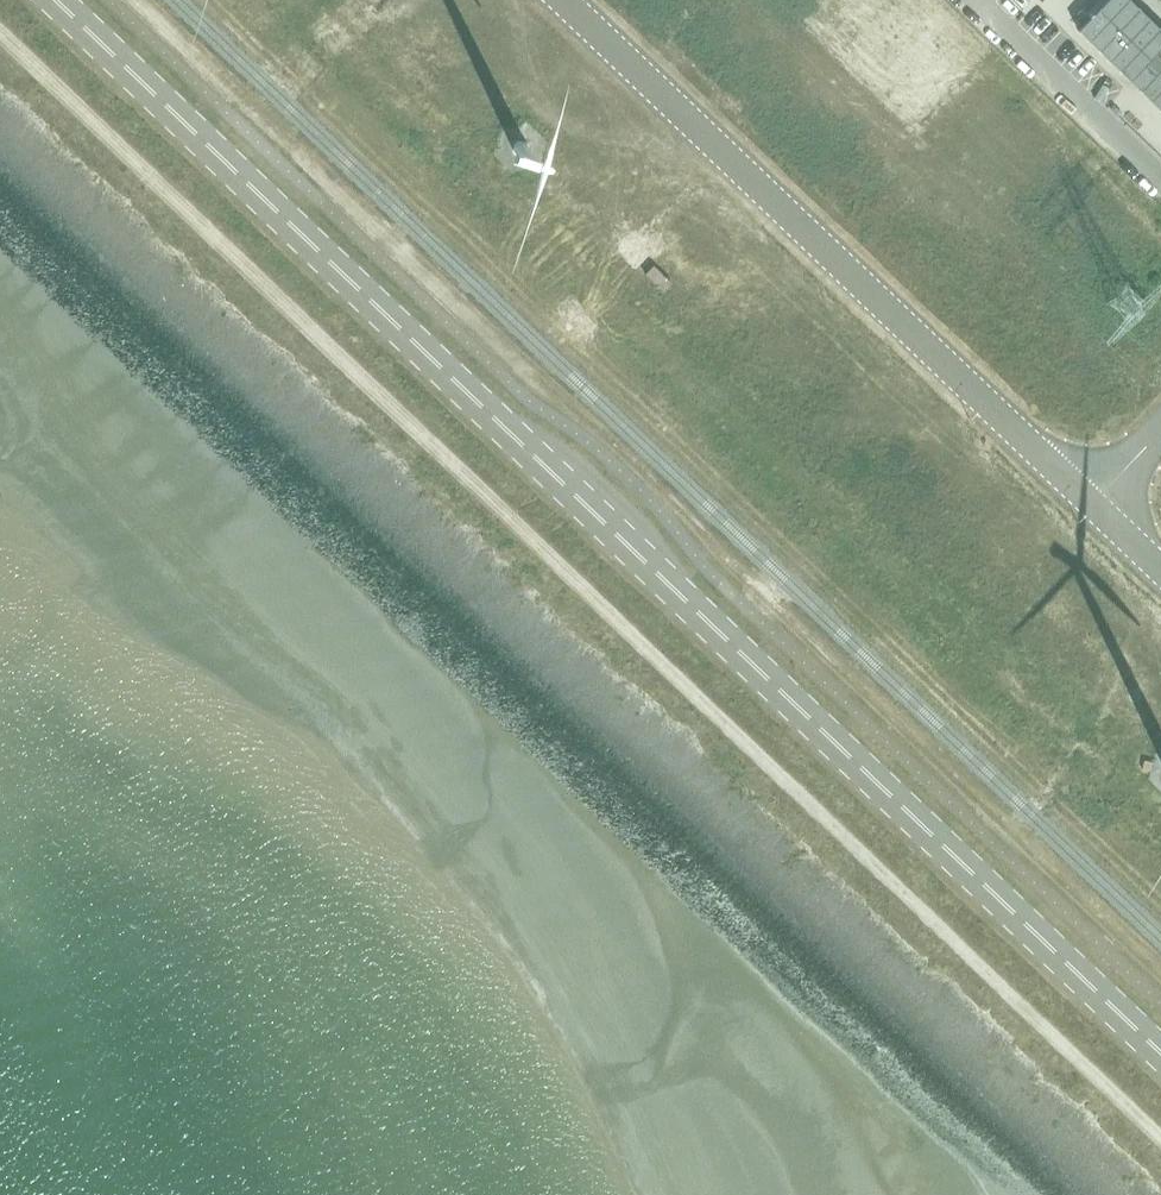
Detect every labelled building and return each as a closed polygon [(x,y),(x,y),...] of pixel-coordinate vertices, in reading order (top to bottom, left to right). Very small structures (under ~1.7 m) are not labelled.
[(1077,29),(1160,110),(1160,29),(1131,0),(1105,0),(1077,29)] [(512,147),(512,148),(512,150),(512,151),(513,153),(513,154),(514,155),(519,157),(523,157),(527,155),(529,151),(529,146),(527,142),(523,140),(518,140),(517,141),(515,142),(514,143),(513,144),(513,145),(512,147)] [(653,264),(645,273),(662,290),(671,281),(653,264)]
